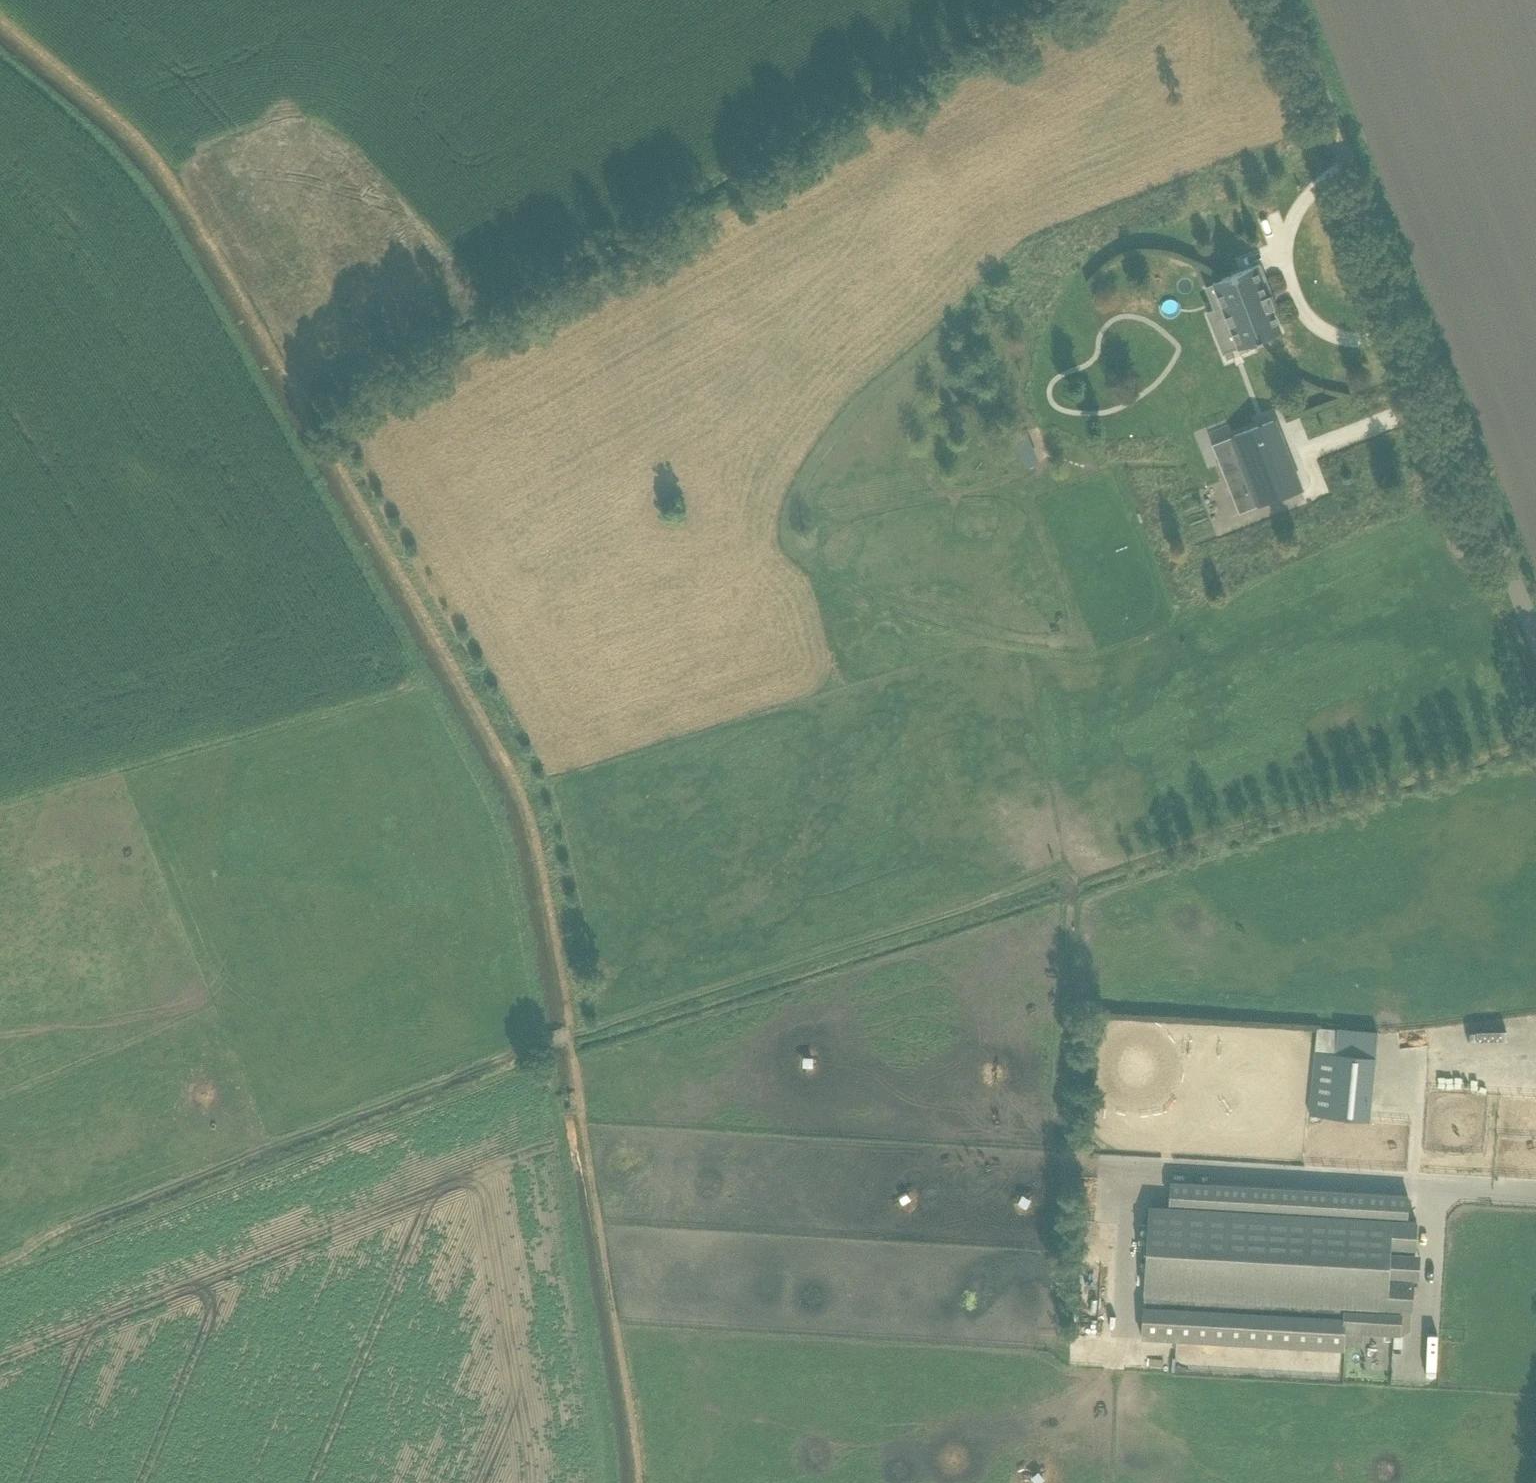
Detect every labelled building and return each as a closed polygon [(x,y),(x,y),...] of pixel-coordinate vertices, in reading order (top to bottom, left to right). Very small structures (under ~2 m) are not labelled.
[(1281,331),(1272,307),(1276,306),(1260,264),(1212,282),(1238,348),(1281,331)] [(1300,489),(1273,420),(1212,444),(1239,513),(1300,489)] [(1011,437),(1023,465),(1049,454),(1037,425),(1011,437)] [(1369,1120),(1375,1057),(1315,1051),(1309,1114),(1369,1120)] [(1143,1295),(1145,1295),(1144,1305),(1142,1305),(1140,1338),(1343,1349),(1344,1331),(1400,1334),(1401,1313),(1400,1313),(1400,1309),(1411,1309),(1413,1281),(1405,1281),(1407,1248),(1415,1249),(1416,1221),(1405,1220),(1405,1216),(1406,1216),(1408,1195),(1170,1181),(1169,1204),(1170,1204),(1170,1206),(1148,1205),(1143,1295)]
